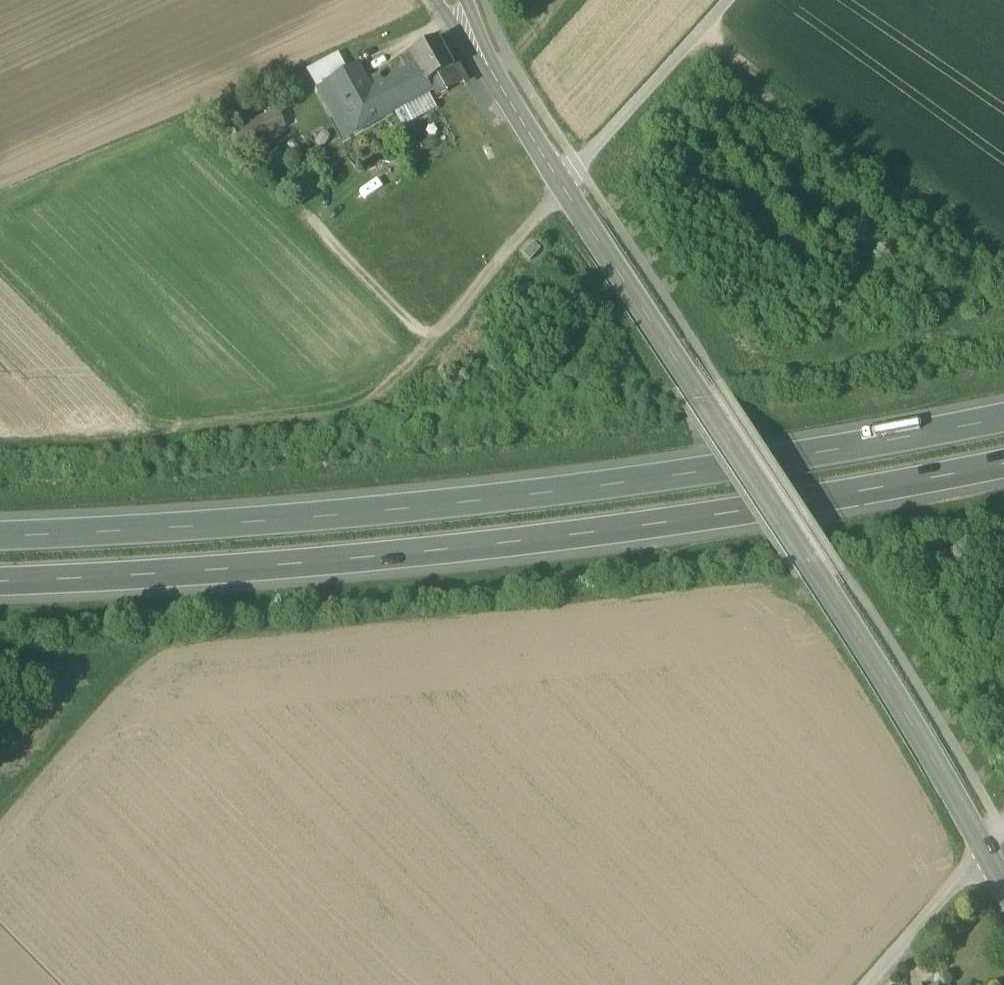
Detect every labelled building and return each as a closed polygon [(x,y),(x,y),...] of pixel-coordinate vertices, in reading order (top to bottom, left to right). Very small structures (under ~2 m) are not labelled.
[(409,63),(412,68),(416,66),(426,84),(427,83),(453,68),(438,40),(410,55),(413,61),(409,63)] [(318,86),(328,81),(354,67),(345,51),(309,70),(318,86)] [(413,61),(410,55),(400,61),(406,72),(412,68),(409,63),(413,61)] [(356,133),(386,116),(372,90),(366,80),(357,65),(354,67),(328,81),(356,133)] [(460,65),(453,68),(427,83),(431,91),(436,99),(462,85),(464,88),(471,85),(460,65)] [(431,91),(427,83),(426,84),(416,66),(412,68),(406,72),(384,83),(372,90),(386,116),(393,112),(400,108),(427,93),(431,91)] [(372,90),(384,83),(379,73),(366,80),(372,90)] [(343,140),(356,133),(328,81),(318,86),(315,88),(343,140)] [(400,108),(410,125),(436,110),(427,93),(400,108)] [(403,129),(410,125),(400,108),(393,112),(403,129)] [(250,123),(256,138),(285,127),(279,112),(250,123)] [(523,255),(530,261),(541,250),(533,243),(523,255)]
